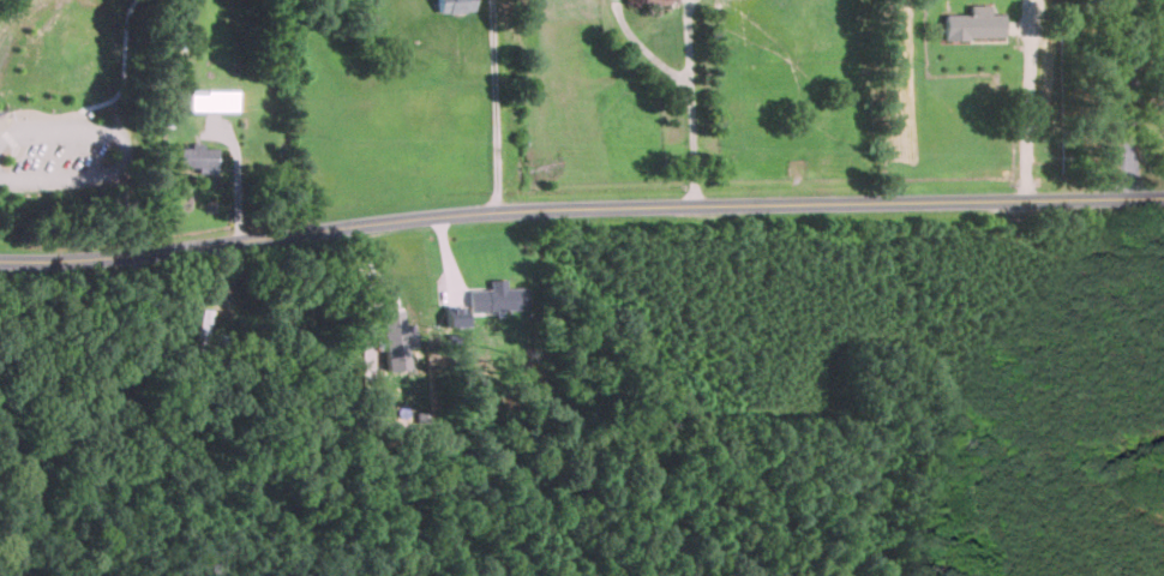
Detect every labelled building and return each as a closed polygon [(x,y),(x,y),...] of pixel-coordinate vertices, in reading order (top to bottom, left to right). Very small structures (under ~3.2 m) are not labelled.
[(473,10),(473,0),(437,0),(438,11),(473,10)] [(944,13),(945,38),(1005,37),(1004,12),(990,12),(990,4),(969,4),(969,12),(944,13)] [(237,89),(191,89),(190,110),(237,111),(237,89)] [(179,146),(178,166),(198,166),(198,171),(215,171),(216,147),(202,146),(202,142),(189,142),(189,146),(179,146)] [(468,311),(527,309),(526,286),(506,287),(505,278),(490,279),(490,288),(468,289),(468,311)] [(415,345),(412,322),(404,323),(401,308),(379,312),(388,370),(409,366),(406,346),(415,345)]
